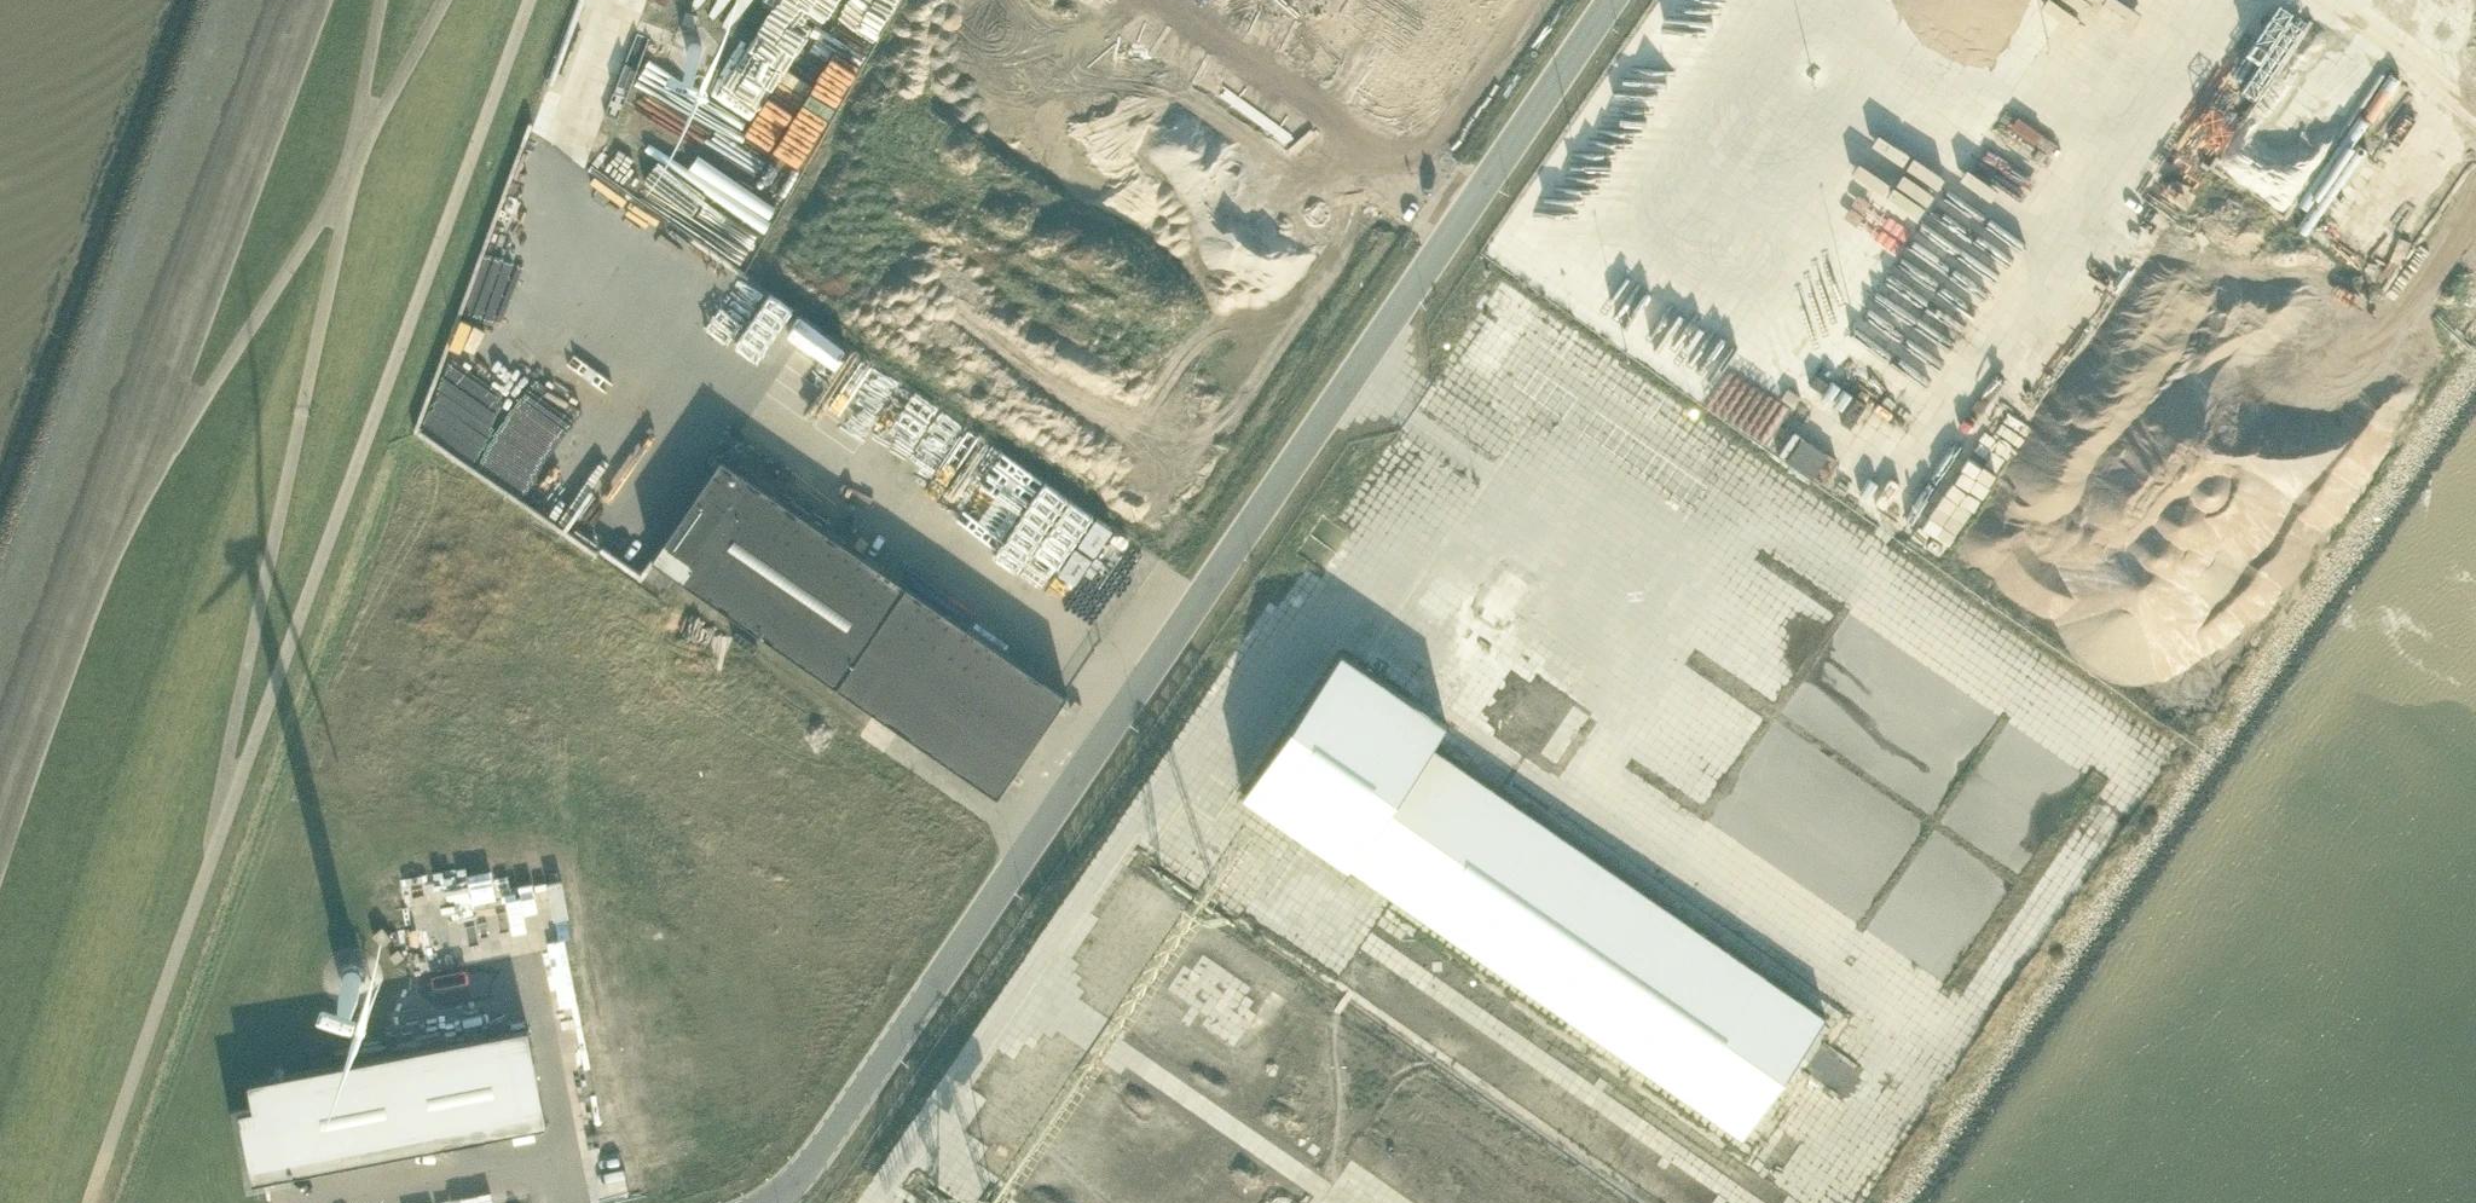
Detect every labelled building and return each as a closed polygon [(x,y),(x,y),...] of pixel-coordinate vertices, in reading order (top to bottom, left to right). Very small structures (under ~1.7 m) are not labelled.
[(1504,285),(1470,350),(1498,364),(1532,299),(1504,285)] [(652,560),(998,797),(1067,696),(721,459),(652,560)] [(1341,652),(1244,794),(1743,1138),(1825,1018),(1431,747),(1447,725),(1341,652)] [(529,1029),(249,1083),(254,1109),(268,1179),(547,1125),(529,1029)] [(253,1182),(268,1179),(254,1109),(240,1112),(253,1182)]
